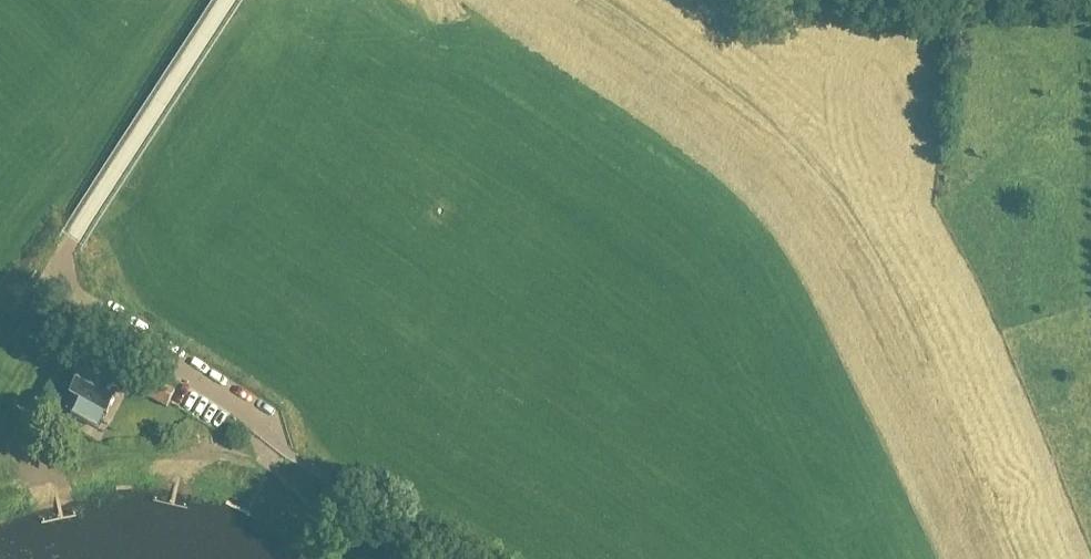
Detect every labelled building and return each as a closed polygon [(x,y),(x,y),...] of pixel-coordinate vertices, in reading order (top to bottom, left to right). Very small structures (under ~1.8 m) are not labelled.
[(81,399),(73,413),(97,427),(105,413),(107,414),(120,392),(83,371),(71,393),(81,399)] [(168,407),(176,391),(153,379),(145,394),(168,407)]
